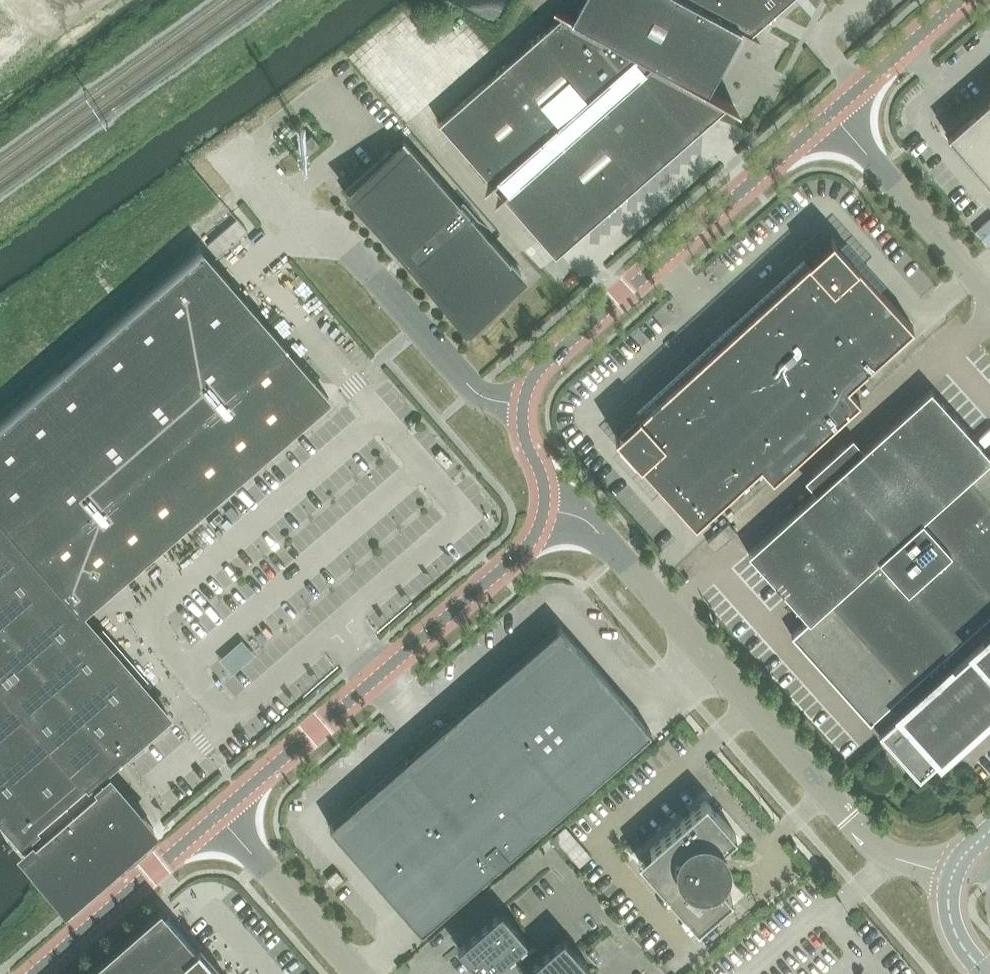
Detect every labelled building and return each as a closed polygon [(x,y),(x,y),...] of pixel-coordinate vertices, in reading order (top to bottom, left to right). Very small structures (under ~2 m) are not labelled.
[(537,234),(556,255),(728,104),(734,107),(735,105),(698,85),(731,24),(755,37),(756,35),(751,32),(788,0),(595,0),(582,23),(558,10),(557,12),(562,14),(439,122),(492,182),(488,185),(490,186),(500,177),(509,187),(499,197),(500,198),(503,195),(537,234)] [(989,183),(989,97),(947,134),(989,183)] [(312,133),(297,146),(305,155),(319,142),(312,133)] [(344,191),(401,256),(402,255),(398,250),(404,244),(469,319),(523,272),(404,138),(402,139),(409,146),(397,156),(391,149),(344,191)] [(207,244),(218,256),(248,230),(237,218),(207,244)] [(615,435),(696,524),(761,465),(773,478),(861,398),(849,385),(914,325),(833,237),(831,239),(832,240),(736,328),(739,333),(719,351),(715,347),(618,435),(617,433),(615,435)] [(104,872),(154,828),(110,777),(108,779),(101,771),(168,713),(87,620),(80,612),(329,397),(202,249),(0,424),(0,817),(12,831),(21,840),(53,813),(59,820),(22,853),(66,904),(104,872)] [(879,732),(919,777),(989,714),(989,455),(931,389),(856,456),(845,444),(813,474),(823,486),(748,553),(808,620),(791,635),(870,722),(873,719),(882,729),(879,732)] [(728,523),(708,542),(716,551),(737,532),(728,523)] [(414,763),(409,757),(330,825),(422,931),(652,731),(560,625),(482,694),(487,699),(414,763)] [(737,834),(706,800),(639,859),(698,927),(733,897),(717,879),(718,878),(720,876),(721,874),(722,873),(722,871),(723,869),(724,867),(724,865),(724,862),(723,860),(723,858),(722,856),(721,854),(720,852),(719,850),(737,834)] [(327,879),(335,887),(344,879),(337,871),(327,879)] [(459,947),(475,966),(481,961),(490,972),(528,940),(502,909),(459,947)] [(213,962),(199,946),(195,950),(170,921),(170,920),(168,918),(166,920),(166,921),(105,973),(224,973),(213,962)] [(590,966),(564,936),(526,969),(530,973),(582,973),(590,966)]
